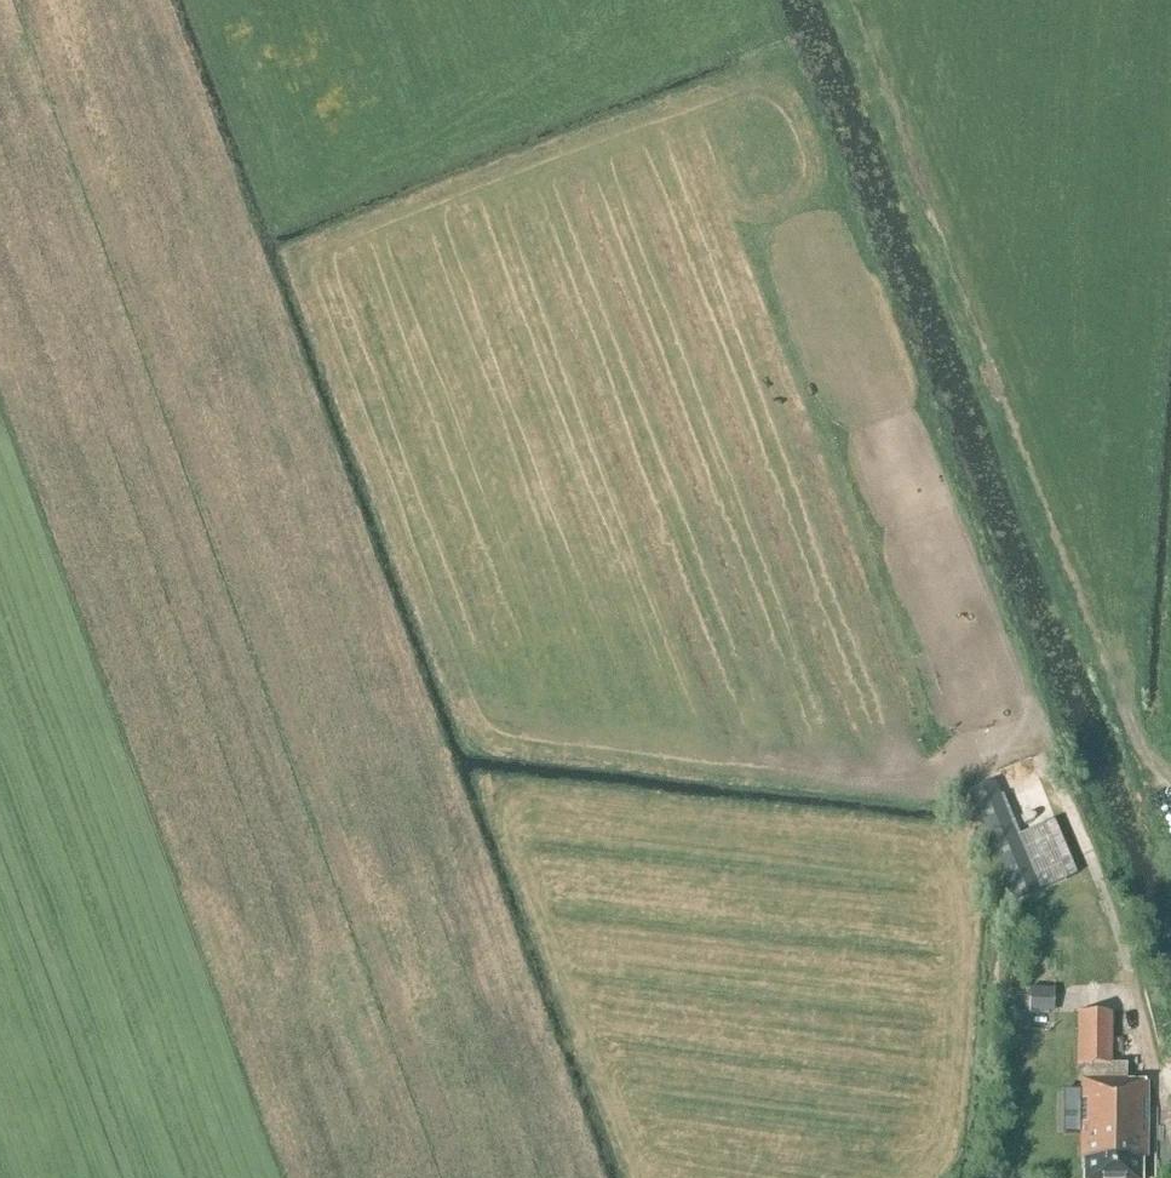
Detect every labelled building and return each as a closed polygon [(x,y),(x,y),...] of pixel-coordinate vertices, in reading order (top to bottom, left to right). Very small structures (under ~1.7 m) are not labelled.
[(983,787),(967,794),(1013,902),(1029,895),(983,787)] [(1043,824),(1066,879),(1076,875),(1053,820),(1043,824)] [(1050,1013),(1050,987),(1028,986),(1027,1013),(1019,1013),(1019,1032),(1045,1031),(1045,1015),(1050,1013)] [(1146,1083),(1126,1083),(1126,1064),(1112,1064),(1112,1013),(1077,1013),(1076,1065),(1084,1065),(1084,1080),(1081,1080),(1081,1159),(1084,1159),(1084,1177),(1142,1177),(1142,1159),(1146,1159),(1146,1083)] [(1166,1174),(1167,1163),(1153,1163),(1152,1173),(1166,1174)]
